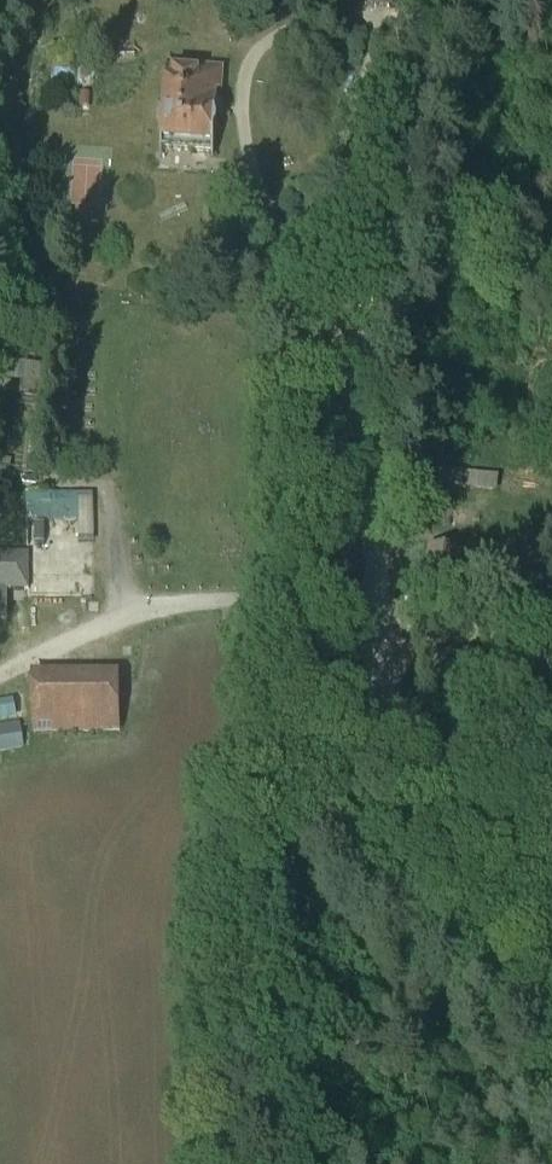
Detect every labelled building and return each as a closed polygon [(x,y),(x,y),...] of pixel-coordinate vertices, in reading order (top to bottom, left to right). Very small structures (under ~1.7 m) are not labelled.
[(158,152),(212,157),(217,95),(221,95),(223,71),(167,67),(166,79),(163,79),(161,113),(157,113),(156,131),(160,131),(158,152)] [(51,369),(5,364),(4,380),(21,382),(19,393),(35,395),(36,383),(49,385),(51,369)] [(495,518),(501,476),(433,465),(426,507),(495,518)] [(12,521),(19,521),(21,549),(0,550),(0,616),(5,616),(4,588),(24,588),(24,596),(90,595),(89,489),(11,492),(12,521)] [(461,553),(429,550),(425,588),(457,591),(461,553)] [(443,662),(456,662),(456,653),(443,653),(443,662)] [(30,670),(32,733),(121,731),(119,669),(30,670)] [(23,746),(18,721),(0,725),(0,751),(23,746)]
